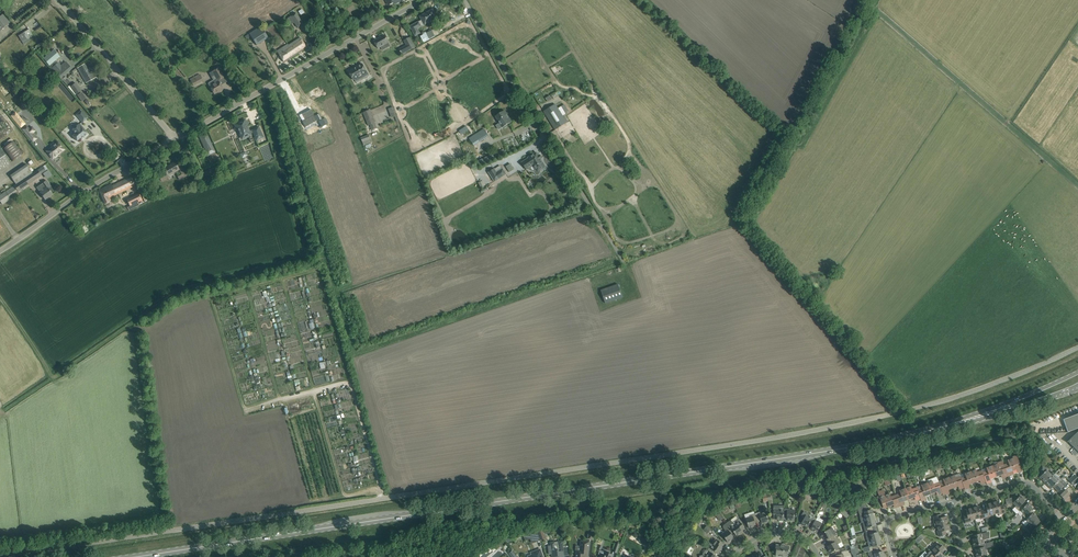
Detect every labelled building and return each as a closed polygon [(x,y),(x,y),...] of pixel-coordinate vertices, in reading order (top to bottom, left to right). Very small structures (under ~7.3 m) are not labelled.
[(81,3),(80,4),(83,6),(87,10),(92,7),(94,9),(98,6),(93,1),(92,2),(90,0),(78,0),(81,3)] [(420,21),(417,23),(408,28),(413,37),(418,34),(416,30),(420,27),(423,26),(435,19),(431,11),(418,18),(420,21)] [(116,13),(111,18),(119,27),(124,23),(116,13)] [(294,23),(298,28),(302,25),(295,14),(287,19),(291,25),(294,23)] [(0,17),(0,30),(9,23),(2,15),(0,17)] [(251,37),(257,46),(268,38),(260,27),(245,37),(246,40),(251,37)] [(33,36),(29,29),(23,33),(18,35),(21,41),(26,38),(28,40),(33,36)] [(424,43),(435,36),(432,30),(427,33),(426,32),(423,34),(423,35),(420,36),(424,43)] [(390,46),(388,43),(389,43),(385,35),(374,41),(378,49),(381,47),(383,50),(390,46)] [(300,38),(288,45),(288,46),(295,56),(307,48),(300,38)] [(414,47),(409,38),(403,41),(408,50),(414,47)] [(287,44),(277,51),(284,63),(295,56),(288,46),(288,45),(287,44)] [(44,59),(49,66),(60,57),(54,50),(44,59)] [(205,54),(211,62),(216,58),(210,50),(205,54)] [(66,62),(61,66),(58,63),(52,68),(61,78),(72,69),(66,62)] [(90,73),(84,64),(77,69),(85,83),(95,78),(92,72),(90,73)] [(369,76),(363,64),(349,72),(354,80),(363,75),(365,78),(369,76)] [(219,69),(213,73),(216,78),(209,83),(208,84),(214,94),(223,89),(218,82),(224,78),(219,69)] [(193,84),(193,86),(203,81),(202,79),(200,75),(190,80),(193,84)] [(77,94),(82,91),(77,83),(71,87),(77,94)] [(555,104),(544,111),(556,130),(567,123),(563,117),(562,116),(559,111),(558,109),(555,104)] [(311,109),(302,114),(305,120),(302,122),(305,128),(317,121),(311,109)] [(369,126),(370,125),(372,130),(377,128),(370,110),(364,113),(369,126)] [(83,123),(88,118),(82,111),(76,115),(83,123)] [(502,112),(496,116),(500,123),(496,126),(499,130),(503,127),(512,122),(504,111),(502,112)] [(13,117),(19,125),(22,123),(16,114),(13,117)] [(252,130),(249,132),(244,121),(236,125),(237,128),(237,129),(240,135),(242,138),(250,135),(250,134),(253,132),(257,140),(263,137),(258,127),(252,130)] [(83,129),(83,128),(79,124),(72,130),(73,131),(75,133),(76,134),(73,136),(77,141),(81,138),(81,139),(87,134),(83,129)] [(474,146),(489,136),(484,129),(469,139),(474,146)] [(199,137),(208,156),(215,152),(207,134),(199,137)] [(14,141),(3,149),(12,161),(23,153),(14,141)] [(58,142),(51,148),(53,150),(48,153),(53,159),(54,158),(55,158),(57,156),(57,155),(64,150),(58,142)] [(11,164),(0,148),(0,171),(11,164)] [(538,155),(536,152),(528,158),(523,162),(523,163),(522,163),(527,170),(533,166),(535,169),(535,173),(536,175),(538,175),(540,174),(541,170),(546,167),(541,159),(542,158),(540,155),(538,155)] [(165,174),(159,177),(161,181),(168,178),(167,177),(179,170),(182,175),(183,178),(187,176),(183,167),(180,162),(176,165),(175,162),(170,165),(170,166),(168,167),(167,166),(163,169),(165,174)] [(510,172),(515,169),(512,163),(507,166),(510,172)] [(26,164),(10,176),(16,184),(32,173),(26,164)] [(45,164),(32,173),(16,184),(14,186),(18,191),(41,176),(41,175),(43,173),(48,169),(45,164)] [(221,174),(220,171),(218,166),(204,172),(207,180),(221,174)] [(494,169),(489,172),(495,182),(506,174),(503,169),(497,173),(494,169)] [(112,186),(111,184),(99,190),(105,203),(111,201),(109,198),(135,186),(131,177),(112,186)] [(49,190),(48,188),(47,188),(50,186),(47,181),(37,188),(45,199),(52,194),(49,190)] [(18,191),(14,186),(0,195),(0,201),(2,205),(10,199),(8,197),(18,191)] [(138,202),(142,200),(139,193),(127,199),(130,206),(127,207),(129,210),(140,205),(138,202)] [(601,290),(605,303),(623,297),(618,284),(601,290)] [(1065,419),(1066,419),(1070,431),(1077,428),(1077,414),(1065,419)] [(1067,442),(1068,442),(1077,452),(1077,431),(1067,442)] [(1013,458),(1007,460),(1008,463),(1004,465),(1008,476),(1011,475),(1011,474),(1012,473),(1012,471),(1016,470),(1017,473),(1021,471),(1019,466),(1016,455),(1013,456),(1013,458)] [(997,462),(998,464),(992,466),(996,477),(1002,475),(1002,477),(1004,477),(1004,478),(1008,476),(1004,465),(1002,461),(997,462)] [(1043,479),(1042,480),(1045,482),(1046,482),(1052,476),(1047,470),(1048,470),(1042,464),(1037,470),(1042,475),(1040,476),(1043,479)] [(992,466),(986,468),(987,471),(983,472),(986,482),(987,484),(990,483),(990,482),(991,481),(991,479),(996,477),(992,466)] [(977,472),(976,470),(970,472),(974,483),(980,481),(981,483),(982,482),(983,483),(986,482),(983,472),(982,471),(977,472)] [(970,472),(965,474),(966,476),(961,478),(964,488),(965,490),(969,488),(968,487),(970,487),(969,485),(974,483),(970,472)] [(954,475),(949,477),(953,488),(958,486),(959,489),(960,488),(961,489),(964,488),(961,478),(959,474),(954,475)] [(1069,480),(1071,483),(1074,485),(1077,481),(1077,478),(1074,474),(1072,476),(1073,476),(1069,480)] [(1049,485),(1052,488),(1053,487),(1058,492),(1064,487),(1066,485),(1066,483),(1062,478),(1060,479),(1058,481),(1058,482),(1052,476),(1046,482),(1046,483),(1048,486),(1049,485)] [(949,477),(943,479),(944,482),(939,484),(942,494),(943,495),(947,494),(946,493),(948,493),(947,490),(953,488),(949,477)] [(934,484),(933,481),(927,483),(931,494),(936,492),(937,494),(939,494),(939,495),(942,494),(939,484),(939,482),(934,484)] [(927,483),(921,485),(922,488),(918,490),(921,499),(921,501),(925,500),(925,499),(926,498),(925,496),(931,494),(927,483)] [(912,489),(911,486),(905,488),(909,499),(915,497),(915,500),(917,499),(917,500),(921,499),(918,490),(917,487),(912,489)] [(905,488),(899,491),(900,493),(896,495),(900,506),(903,505),(903,504),(904,504),(904,501),(909,499),(905,488)] [(1060,495),(1064,499),(1064,500),(1071,494),(1066,489),(1060,495)] [(893,505),(894,507),(896,507),(896,508),(900,506),(896,495),(891,497),(890,494),(885,496),(883,491),(878,493),(882,504),(886,503),(888,507),(893,505)] [(1014,497),(1005,499),(1007,505),(1013,503),(1016,506),(1015,507),(1019,512),(1025,506),(1026,505),(1023,503),(1025,501),(1023,500),(1024,499),(1021,495),(1017,499),(1014,497)] [(1000,507),(998,501),(992,503),(995,514),(1001,512),(1001,514),(1005,513),(1003,505),(1003,506),(1000,507)] [(864,503),(859,508),(858,509),(861,523),(863,523),(876,519),(875,517),(875,516),(873,515),(873,513),(869,514),(866,503),(865,503),(864,503)] [(985,505),(987,510),(983,511),(985,518),(986,522),(992,520),(991,515),(995,514),(992,503),(985,505)] [(1028,503),(1026,505),(1025,506),(1019,512),(1020,511),(1023,514),(1022,515),(1026,519),(1033,513),(1031,511),(1032,509),(1031,507),(1031,506),(1028,503)] [(773,512),(773,517),(776,517),(776,520),(779,520),(779,521),(784,521),(784,520),(784,518),(784,509),(784,510),(780,510),(780,508),(780,506),(773,506),(773,508),(773,512)] [(980,512),(979,506),(972,508),(975,519),(981,518),(982,519),(985,518),(983,511),(980,512)] [(964,516),(964,515),(963,516),(965,523),(969,522),(969,521),(975,519),(972,508),(966,510),(967,515),(964,516)] [(784,509),(784,518),(787,518),(787,520),(790,520),(790,521),(794,521),(794,518),(794,516),(795,510),(790,510),(790,509),(784,509)] [(852,512),(843,509),(840,512),(847,518),(852,512)] [(766,511),(762,513),(761,511),(755,513),(758,522),(761,521),(762,523),(764,522),(765,523),(769,521),(767,516),(766,511)] [(804,524),(803,525),(808,528),(810,523),(813,518),(809,516),(810,515),(804,511),(799,519),(803,521),(802,523),(804,524)] [(755,513),(749,515),(750,517),(746,518),(747,523),(749,528),(754,527),(753,526),(756,525),(755,523),(758,522),(755,513)] [(1029,523),(1026,526),(1026,528),(1029,531),(1038,523),(1036,520),(1038,519),(1036,517),(1037,516),(1033,513),(1026,519),(1026,520),(1029,523)] [(934,520),(933,520),(935,527),(937,526),(946,524),(948,523),(946,516),(944,517),(941,518),(940,515),(941,515),(941,514),(933,516),(934,520)] [(813,529),(813,530),(817,533),(819,528),(824,521),(818,517),(817,519),(813,517),(813,518),(810,523),(813,525),(811,528),(813,529)] [(731,521),(730,521),(727,523),(734,532),(737,536),(741,534),(740,533),(742,531),(741,529),(744,528),(737,519),(734,522),(733,522),(731,521)] [(876,521),(876,519),(863,523),(865,532),(873,530),(872,526),(876,525),(876,524),(876,522),(876,521)] [(723,528),(726,531),(722,534),(725,538),(728,543),(732,540),(732,539),(734,538),(731,534),(734,532),(727,523),(723,525),(723,528)] [(946,524),(937,526),(939,532),(937,533),(938,536),(941,536),(946,534),(945,534),(944,531),(950,530),(948,523),(946,524)] [(823,538),(824,540),(826,539),(828,542),(838,537),(836,534),(834,535),(833,532),(831,533),(829,529),(820,534),(822,539),(823,538)] [(878,532),(874,534),(873,530),(865,532),(868,542),(881,538),(881,536),(880,535),(879,534),(878,532)] [(529,534),(531,539),(532,543),(540,540),(537,531),(529,534)] [(974,547),(977,546),(984,544),(983,540),(989,539),(989,534),(989,533),(987,534),(986,532),(983,533),(974,535),(975,539),(973,539),(974,542),(973,542),(974,547)] [(829,548),(828,549),(830,553),(840,548),(838,544),(841,543),(838,537),(828,542),(830,545),(828,546),(829,548)] [(869,546),(863,548),(864,553),(868,552),(878,549),(877,546),(881,544),(881,543),(881,541),(881,540),(881,538),(868,542),(869,546)] [(708,541),(706,545),(709,548),(717,553),(720,554),(722,550),(721,550),(723,548),(721,546),(723,544),(718,541),(717,540),(715,539),(712,544),(708,541)] [(581,541),(580,551),(577,551),(576,555),(576,556),(588,556),(590,542),(581,541)] [(984,544),(977,546),(978,549),(976,549),(976,552),(975,552),(977,556),(979,556),(982,555),(987,554),(986,550),(987,549),(987,548),(994,546),(992,542),(984,544)] [(548,546),(549,552),(551,552),(552,552),(551,552),(552,554),(552,556),(565,556),(567,556),(569,556),(568,546),(563,547),(563,544),(551,546),(550,546),(548,546)] [(785,556),(787,556),(788,553),(789,553),(790,546),(785,546),(785,545),(782,544),(782,545),(776,545),(775,552),(776,552),(776,556),(779,556),(784,556),(785,556)] [(931,552),(930,551),(927,553),(931,556),(934,556),(935,556),(936,556),(942,556),(944,555),(940,552),(941,551),(938,548),(938,549),(936,547),(931,552)] [(699,555),(700,556),(717,556),(715,555),(717,553),(709,548),(707,551),(710,552),(708,554),(707,553),(705,556),(703,555),(699,555)] [(480,556),(481,556),(486,556),(491,553),(487,549),(480,556)]
